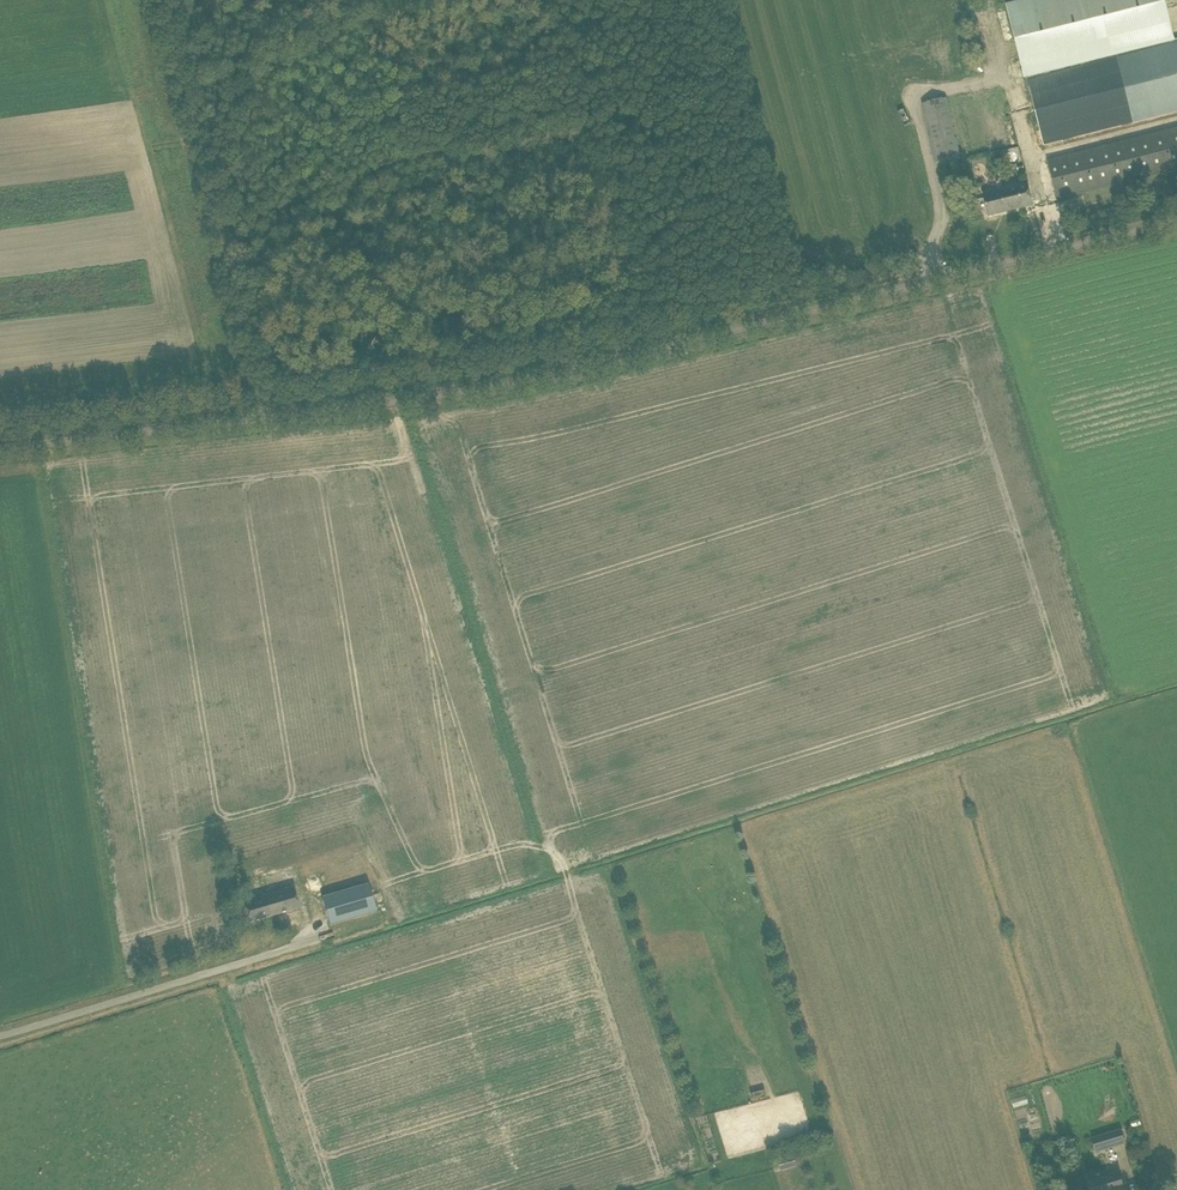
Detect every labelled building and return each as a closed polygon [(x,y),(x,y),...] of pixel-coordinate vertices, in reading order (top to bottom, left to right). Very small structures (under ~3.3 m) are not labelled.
[(1041,143),(1176,114),(1176,38),(1168,0),(1011,0),(1041,143)] [(1049,155),(1057,196),(1175,171),(1174,169),(1176,168),(1176,129),(1049,155)] [(1033,204),(1030,193),(1028,186),(984,197),(989,215),(1033,204)] [(368,884),(322,898),(330,926),(376,912),(368,884)] [(249,922),(299,908),(294,888),(259,898),(260,901),(244,905),(249,922)] [(764,1093),(750,1096),(752,1103),(766,1100),(764,1093)] [(1120,1129),(1091,1137),(1095,1151),(1124,1143),(1120,1129)] [(793,1154),(777,1159),(780,1169),(795,1164),(793,1154)] [(1087,1182),(1089,1189),(1124,1189),(1119,1172),(1087,1182)]
